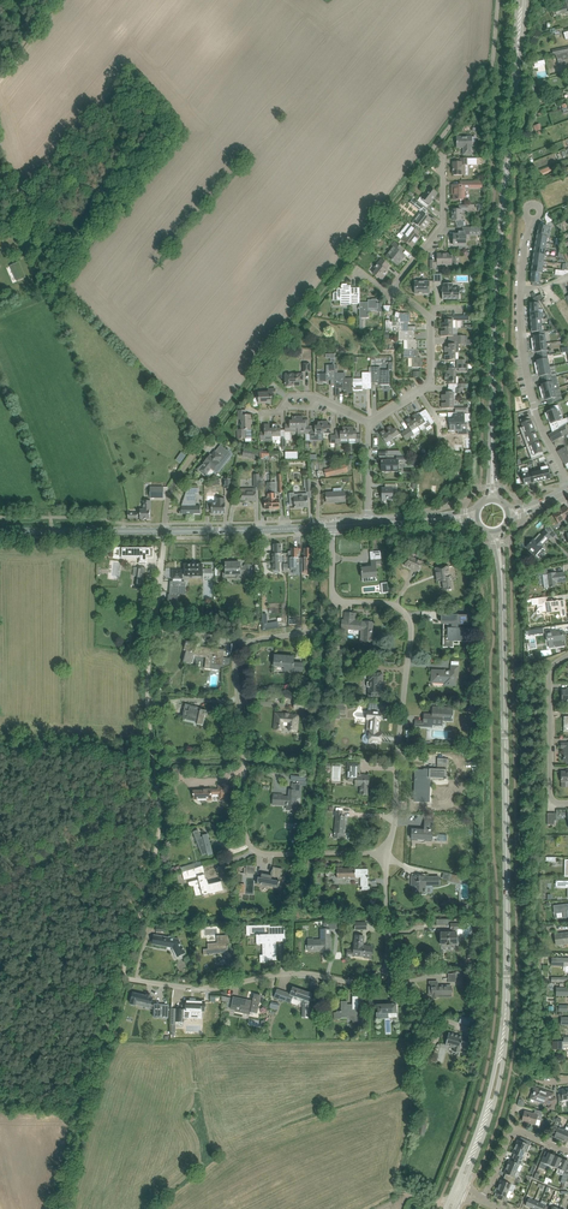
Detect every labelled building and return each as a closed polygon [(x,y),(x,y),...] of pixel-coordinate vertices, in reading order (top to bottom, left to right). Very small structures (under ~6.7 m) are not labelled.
[(555,10),(553,11),(554,16),(557,15),(567,12),(567,1),(564,2),(565,6),(555,9),(555,10)] [(534,57),(534,59),(553,55),(556,54),(556,55),(567,52),(567,47),(555,50),(552,50),(553,53),(550,54),(547,55),(547,54),(534,57)] [(556,55),(559,63),(565,61),(566,66),(567,66),(567,52),(556,55)] [(547,58),(550,68),(556,67),(553,57),(547,58)] [(535,69),(546,67),(545,59),(534,61),(535,69)] [(534,84),(536,95),(543,93),(541,83),(534,84)] [(472,136),(463,136),(457,137),(457,148),(463,148),(463,155),(471,155),(471,148),(472,148),(472,142),(475,142),(475,137),(472,137),(472,136)] [(466,175),(465,165),(468,165),(468,159),(460,159),(460,162),(453,162),(453,175),(459,175),(466,175)] [(551,170),(549,167),(537,172),(539,177),(549,173),(548,171),(551,170)] [(469,185),(469,188),(473,187),(473,181),(460,181),(460,185),(453,185),(453,199),(465,199),(465,185),(469,185)] [(418,200),(422,204),(427,207),(435,197),(434,196),(436,193),(429,187),(422,197),(421,196),(418,200)] [(420,211),(421,212),(421,211),(425,214),(427,210),(417,203),(414,206),(420,211)] [(451,219),(452,219),(452,221),(455,221),(455,222),(456,223),(456,224),(457,225),(457,226),(463,226),(464,226),(463,226),(463,220),(461,220),(461,210),(468,210),(468,205),(465,205),(459,206),(459,210),(452,210),(452,215),(451,215),(451,219)] [(421,211),(421,212),(413,222),(422,230),(431,219),(426,215),(425,214),(421,211)] [(537,234),(537,235),(545,236),(545,235),(546,236),(546,233),(547,231),(547,229),(548,227),(540,225),(539,227),(540,228),(540,230),(538,229),(537,234)] [(402,240),(407,244),(412,247),(419,237),(416,235),(419,232),(418,231),(414,228),(413,227),(412,226),(402,240)] [(459,235),(454,235),(454,246),(459,246),(459,249),(466,249),(466,246),(466,243),(466,240),(469,240),(469,231),(458,231),(459,235)] [(386,256),(393,262),(398,265),(405,256),(401,252),(404,249),(395,242),(392,246),(394,247),(386,256)] [(430,269),(434,269),(434,264),(437,264),(437,265),(452,265),(452,264),(455,263),(455,256),(452,256),(452,254),(437,254),(437,261),(434,261),(434,260),(430,260),(430,269)] [(27,261),(33,274),(42,270),(36,256),(28,259),(29,260),(27,261)] [(375,267),(377,269),(373,274),(382,280),(388,272),(385,270),(389,265),(382,260),(378,264),(378,263),(375,267)] [(18,262),(10,265),(17,281),(25,277),(18,262)] [(540,273),(533,272),(532,271),(532,272),(531,272),(531,278),(532,278),(532,280),(531,280),(531,283),(539,283),(539,280),(540,280),(540,279),(539,279),(540,277),(540,274),(540,273)] [(415,281),(415,283),(415,294),(429,294),(429,289),(434,289),(434,282),(434,281),(415,281)] [(334,292),(333,294),(333,296),(337,296),(337,299),(340,299),(340,301),(351,301),(351,304),(359,303),(359,302),(360,302),(360,288),(351,288),(351,285),(347,285),(347,284),(342,284),(342,285),(341,286),(341,288),(337,288),(337,292),(334,292)] [(442,288),(442,293),(442,299),(460,299),(460,288),(453,288),(453,284),(443,284),(444,288),(442,288)] [(530,312),(530,314),(538,313),(538,312),(539,312),(539,309),(538,309),(538,307),(539,307),(539,306),(538,306),(538,303),(540,303),(539,301),(543,298),(541,294),(533,298),(533,303),(530,303),(530,306),(531,306),(531,308),(530,308),(530,309),(529,309),(529,312),(530,312)] [(360,302),(359,302),(359,303),(360,314),(360,318),(360,327),(360,328),(363,328),(363,320),(362,320),(362,318),(369,318),(369,309),(372,309),(373,309),(377,309),(377,308),(378,308),(378,311),(382,311),(382,303),(378,303),(378,300),(368,300),(368,302),(360,302)] [(398,322),(392,322),(390,322),(390,320),(385,320),(385,322),(385,331),(399,331),(414,331),(408,331),(408,323),(410,323),(410,313),(401,313),(396,312),(394,317),(398,318),(398,319),(398,322)] [(441,323),(441,328),(453,328),(457,328),(457,320),(464,320),(469,320),(469,316),(464,316),(450,316),(450,320),(444,320),(444,323),(441,323)] [(453,328),(441,328),(444,328),(444,331),(441,331),(441,336),(453,336),(453,328)] [(414,331),(399,331),(399,341),(404,340),(404,349),(403,349),(418,349),(416,349),(416,340),(414,340),(414,331)] [(540,331),(535,332),(536,338),(531,338),(532,344),(546,343),(546,342),(546,339),(545,338),(546,338),(546,337),(545,337),(545,335),(545,331),(542,331),(540,331)] [(445,352),(447,352),(455,352),(459,352),(459,347),(459,345),(465,345),(465,342),(467,342),(467,344),(471,344),(471,340),(468,340),(457,340),(457,344),(456,344),(447,344),(447,347),(445,347),(445,352)] [(537,352),(538,356),(547,355),(547,351),(547,349),(547,347),(546,347),(547,347),(546,344),(546,343),(532,344),(532,351),(535,350),(535,352),(536,352),(537,352)] [(418,349),(403,349),(403,358),(412,358),(412,367),(421,367),(421,358),(418,358),(418,349)] [(447,352),(447,355),(445,355),(445,360),(456,360),(455,352),(447,352)] [(534,363),(535,369),(549,366),(549,365),(549,362),(549,360),(548,360),(548,358),(547,355),(538,356),(538,360),(537,360),(537,361),(537,362),(534,363)] [(380,367),(371,367),(371,389),(371,383),(380,383),(380,385),(389,385),(389,376),(389,370),(392,370),(392,362),(388,362),(388,370),(380,370),(380,367)] [(326,373),(323,373),(317,374),(317,382),(327,382),(327,380),(335,380),(335,373),(335,369),(335,365),(326,365),(326,373)] [(541,376),(542,380),(551,378),(551,374),(550,372),(551,372),(550,371),(550,370),(550,367),(549,366),(535,369),(536,375),(539,374),(540,376),(540,377),(540,376),(541,376)] [(362,378),(353,378),(353,391),(363,390),(363,389),(371,389),(371,367),(369,367),(369,373),(362,373),(362,378)] [(445,371),(445,376),(456,376),(456,368),(447,368),(447,371),(445,371)] [(344,373),(335,373),(335,380),(335,388),(344,388),(344,391),(353,391),(353,378),(344,378),(344,373)] [(285,374),(285,380),(285,386),(292,386),(292,385),(300,385),(300,379),(303,379),(302,374),(285,374)] [(456,376),(445,376),(445,382),(447,382),(447,384),(448,384),(448,388),(455,388),(457,388),(463,388),(465,388),(468,388),(468,384),(456,384),(456,376)] [(539,387),(540,393),(554,389),(554,388),(555,388),(554,386),(553,385),(554,385),(553,383),(552,381),(551,378),(542,380),(543,384),(542,384),(541,384),(541,385),(542,386),(539,387)] [(448,392),(445,392),(445,395),(442,395),(442,400),(445,400),(454,400),(454,393),(463,393),(463,388),(457,388),(455,388),(448,388),(448,392)] [(259,392),(259,396),(256,397),(252,401),(255,403),(259,403),(259,404),(268,403),(268,402),(272,402),(272,396),(276,395),(275,389),(269,389),(269,392),(259,392)] [(554,389),(540,393),(542,399),(543,399),(544,400),(547,400),(548,404),(557,401),(556,397),(557,397),(556,395),(556,394),(555,393),(556,393),(555,390),(554,389)] [(516,397),(518,410),(525,409),(522,396),(516,397)] [(454,400),(445,400),(445,403),(442,403),(442,408),(454,408),(454,400)] [(559,428),(567,423),(567,419),(567,418),(560,420),(557,410),(560,409),(558,404),(550,407),(551,410),(547,411),(547,412),(545,413),(547,420),(549,419),(551,424),(557,422),(559,428)] [(246,410),(238,411),(238,419),(242,419),(242,430),(237,430),(237,439),(246,439),(246,430),(252,429),(252,415),(246,415),(246,410)] [(434,422),(429,414),(423,418),(420,414),(418,416),(417,414),(412,416),(414,419),(419,426),(423,424),(425,428),(430,425),(434,422)] [(450,431),(456,431),(467,431),(467,425),(465,425),(464,415),(456,416),(456,420),(450,420),(450,431)] [(285,438),(285,440),(290,440),(290,432),(297,432),(297,434),(298,434),(297,416),(292,416),(292,419),(290,419),(290,424),(285,424),(285,438)] [(303,416),(297,416),(298,434),(306,434),(306,449),(308,449),(308,451),(310,451),(310,442),(310,439),(310,437),(310,433),(310,429),(310,426),(308,426),(308,423),(306,423),(306,419),(303,419),(303,416)] [(520,428),(522,434),(534,429),(529,416),(520,420),(522,427),(520,428)] [(419,426),(414,419),(411,420),(410,418),(405,421),(410,428),(405,431),(410,437),(414,434),(412,431),(419,426)] [(323,433),(323,421),(317,421),(317,424),(315,424),(315,429),(310,429),(310,433),(310,437),(315,437),(315,433),(323,433)] [(264,425),(265,431),(260,431),(260,439),(265,439),(265,436),(273,436),(272,427),(270,427),(270,424),(264,425)] [(272,424),(272,427),(273,436),(281,436),(281,433),(281,427),(278,427),(278,424),(272,424)] [(391,426),(387,429),(393,439),(400,434),(395,427),(392,428),(391,426)] [(336,435),(336,443),(348,443),(348,427),(343,427),(343,430),(340,430),(340,431),(336,431),(336,435)] [(354,427),(348,427),(348,443),(348,439),(356,439),(356,443),(361,443),(361,434),(356,434),(356,430),(354,430),(354,427)] [(563,436),(559,428),(548,434),(553,442),(563,436)] [(380,433),(386,443),(390,441),(392,444),(395,442),(393,439),(387,429),(386,429),(388,431),(386,432),(384,430),(380,433)] [(522,434),(527,447),(539,442),(534,429),(522,434)] [(410,437),(405,431),(401,433),(406,440),(410,437)] [(532,460),(544,455),(539,442),(527,447),(532,460)] [(211,468),(214,470),(220,463),(223,465),(231,454),(221,446),(216,452),(215,451),(211,456),(210,455),(206,460),(207,460),(205,462),(204,462),(205,462),(204,463),(205,463),(203,465),(203,464),(198,469),(197,469),(205,476),(211,468)] [(567,463),(567,452),(565,447),(557,451),(565,464),(567,463)] [(258,452),(244,449),(243,456),(257,458),(258,452)] [(388,460),(382,461),(382,471),(399,471),(399,459),(407,459),(407,456),(397,456),(397,460),(394,460),(388,460)] [(346,464),(340,466),(324,470),(326,477),(348,471),(346,464)] [(541,468),(541,470),(543,480),(550,479),(550,477),(549,474),(547,466),(541,468)] [(543,480),(541,470),(535,472),(537,482),(540,481),(543,480)] [(531,483),(529,473),(528,471),(522,472),(524,485),(531,483)] [(537,482),(535,472),(529,473),(531,483),(537,482)] [(232,479),(224,479),(224,489),(232,489),(232,479)] [(276,482),(271,482),(272,509),(280,509),(279,498),(276,499),(276,488),(277,487),(277,483),(276,482)] [(396,488),(396,484),(385,484),(385,488),(382,488),(382,499),(393,499),(393,488),(396,488)] [(327,497),(326,497),(326,499),(327,499),(327,502),(335,501),(335,502),(346,502),(345,491),(342,491),(342,488),(333,488),(333,492),(326,493),(327,497)] [(241,489),(241,494),(241,500),(245,500),(245,501),(256,501),(256,489),(241,489)] [(183,500),(182,500),(182,514),(187,514),(193,514),(201,514),(201,505),(194,505),(193,492),(186,492),(186,497),(184,497),(183,500)] [(307,493),(294,494),(294,493),(289,493),(290,504),(295,504),(295,508),(301,507),(308,506),(307,493)] [(212,503),(208,503),(208,510),(212,510),(212,514),(225,514),(225,503),(225,499),(217,499),(217,503),(212,503)] [(128,513),(128,515),(128,518),(138,519),(138,515),(140,515),(140,519),(150,519),(150,510),(150,501),(144,501),(144,509),(140,509),(140,513),(128,513)] [(556,519),(558,523),(567,517),(567,509),(566,506),(553,514),(556,519)] [(534,539),(526,547),(531,551),(536,555),(543,547),(542,546),(551,537),(550,536),(554,532),(549,524),(545,528),(546,529),(544,531),(541,535),(542,536),(537,542),(534,539)] [(272,554),(273,567),(273,570),(279,570),(278,554),(282,554),(282,550),(281,544),(273,545),(274,551),(274,554),(272,554)] [(143,548),(124,548),(124,555),(132,555),(132,553),(138,553),(139,553),(140,553),(140,554),(141,554),(141,555),(141,556),(141,563),(147,563),(147,555),(153,555),(153,548),(143,548)] [(288,565),(288,568),(290,568),(290,571),(295,571),(295,567),(298,567),(298,563),(297,563),(297,558),(298,558),(298,548),(291,548),(291,551),(288,551),(288,563),(288,565)] [(305,558),(302,558),(302,574),(309,574),(309,558),(311,558),(311,548),(304,548),(305,558)] [(405,565),(411,568),(419,571),(423,562),(409,556),(405,565)] [(377,577),(376,571),(376,564),(381,563),(381,559),(371,560),(372,567),(362,568),(362,578),(377,577)] [(226,563),(226,569),(226,573),(222,573),(222,578),(236,577),(236,574),(240,574),(240,573),(245,573),(245,579),(252,579),(252,571),(252,565),(245,565),(245,567),(242,567),(242,566),(242,565),(242,564),(241,564),(241,563),(240,563),(240,562),(226,563)] [(165,599),(165,605),(177,606),(178,592),(185,592),(185,581),(182,581),(182,579),(183,579),(183,574),(185,574),(185,576),(203,576),(203,573),(212,573),(212,569),(203,569),(203,564),(196,565),(196,564),(192,564),(192,565),(185,565),(185,571),(183,571),(183,570),(172,570),(172,579),(173,579),(173,581),(171,581),(169,594),(168,594),(168,600),(165,599)] [(135,586),(144,587),(146,567),(138,566),(138,568),(134,567),(133,576),(136,576),(135,586)] [(438,582),(441,581),(443,591),(447,590),(449,590),(450,590),(451,590),(451,589),(453,589),(452,576),(450,576),(448,566),(435,568),(436,574),(437,574),(438,582)] [(537,570),(536,571),(536,574),(537,574),(538,576),(542,575),(544,588),(549,587),(551,587),(551,588),(553,587),(554,587),(554,583),(565,581),(564,572),(548,575),(547,569),(537,570)] [(142,590),(141,600),(149,600),(150,591),(142,590)] [(547,602),(546,597),(531,599),(526,600),(527,602),(531,602),(532,606),(537,605),(537,608),(542,608),(543,612),(546,612),(546,613),(551,613),(551,611),(560,610),(561,616),(566,616),(564,600),(556,601),(556,600),(554,601),(547,602)] [(342,620),(342,630),(348,631),(348,629),(361,630),(360,641),(373,642),(374,631),(372,631),(373,622),(365,622),(355,621),(355,614),(345,613),(345,621),(342,620)] [(267,614),(262,614),(263,630),(277,628),(278,628),(277,622),(267,623),(267,614)] [(444,615),(444,622),(452,622),(452,624),(451,631),(448,631),(448,635),(448,638),(446,638),(446,639),(450,640),(450,639),(452,639),(452,640),(453,640),(453,639),(457,639),(457,640),(458,640),(458,639),(463,639),(463,637),(464,634),(463,634),(463,632),(458,632),(458,629),(458,625),(458,620),(460,620),(460,623),(465,623),(465,622),(467,622),(467,623),(468,615),(458,615),(457,616),(455,616),(455,615),(456,615),(456,614),(453,614),(453,615),(444,615)] [(548,641),(554,640),(554,642),(555,647),(562,646),(561,641),(565,640),(564,631),(554,633),(554,631),(546,632),(548,641)] [(184,662),(192,664),(194,655),(206,658),(205,668),(220,670),(220,668),(230,665),(231,658),(223,657),(224,650),(207,648),(200,647),(200,645),(186,641),(184,650),(187,651),(184,662)] [(275,655),(275,661),(274,666),(275,666),(285,666),(284,670),(302,672),(303,664),(293,663),(294,657),(275,655)] [(362,658),(351,658),(351,667),(362,667),(362,658)] [(432,682),(438,682),(449,683),(449,685),(455,685),(456,674),(458,674),(459,666),(451,665),(451,671),(438,671),(432,670),(432,682)] [(368,688),(368,696),(382,697),(382,689),(381,689),(381,681),(383,681),(383,673),(369,673),(369,681),(370,681),(370,682),(367,682),(367,687),(370,687),(370,688),(368,688)] [(297,699),(295,699),(293,709),(296,710),(296,709),(307,710),(307,711),(309,711),(310,701),(297,700),(297,699)] [(185,710),(183,721),(203,725),(205,715),(206,715),(207,715),(208,714),(207,713),(206,713),(206,712),(206,710),(201,709),(201,707),(197,707),(190,706),(189,711),(185,710)] [(346,707),(333,706),(332,714),(345,714),(346,707)] [(415,726),(421,726),(426,726),(426,724),(432,725),(432,724),(442,724),(442,721),(453,722),(454,708),(433,707),(433,715),(424,714),(424,721),(416,721),(415,726)] [(380,720),(381,713),(368,711),(367,719),(371,719),(370,734),(366,733),(366,734),(364,735),(362,737),(362,740),(363,742),(365,743),(373,744),(374,743),(380,743),(381,739),(382,736),(381,736),(381,732),(378,732),(379,720),(380,720)] [(274,730),(280,730),(282,730),(283,722),(289,723),(288,732),(294,732),(297,732),(299,715),(275,713),(274,730)] [(415,794),(421,794),(423,794),(423,784),(430,785),(431,778),(444,778),(444,779),(446,779),(446,777),(447,763),(447,758),(438,758),(437,769),(435,769),(429,769),(429,771),(416,770),(415,794)] [(348,763),(347,776),(347,781),(355,781),(355,785),(360,785),(360,795),(368,795),(368,786),(369,786),(369,776),(360,776),(360,764),(348,763)] [(167,770),(169,781),(180,780),(179,769),(167,770)] [(292,783),(292,790),(290,790),(289,797),(282,796),(282,795),(274,794),(273,802),(287,803),(287,809),(296,810),(297,797),(300,797),(301,785),(307,785),(308,777),(299,776),(299,784),(292,783)] [(203,791),(197,791),(194,791),(194,799),(207,799),(207,800),(211,800),(211,797),(218,797),(219,800),(225,800),(225,784),(218,784),(218,789),(203,789),(203,791)] [(343,812),(335,811),(335,816),(336,816),(335,833),(334,838),(346,839),(346,833),(344,833),(345,817),(342,816),(343,812)] [(412,839),(418,839),(418,840),(420,842),(422,842),(424,842),(426,841),(426,840),(432,840),(432,839),(436,839),(436,841),(447,841),(447,835),(437,834),(436,837),(432,836),(433,823),(425,823),(426,823),(425,830),(413,830),(413,829),(412,829),(412,839)] [(201,837),(198,830),(193,832),(202,856),(207,853),(208,856),(213,854),(210,842),(209,843),(208,840),(209,839),(208,834),(202,835),(203,837),(201,837)] [(181,867),(182,872),(202,866),(201,861),(181,867)] [(194,886),(196,895),(202,894),(203,897),(224,892),(222,883),(229,881),(227,875),(220,877),(221,881),(209,884),(207,878),(205,879),(202,866),(182,872),(184,880),(197,876),(197,877),(198,876),(198,880),(189,882),(190,887),(194,886)] [(256,866),(246,866),(246,874),(255,874),(256,866)] [(271,876),(262,874),(261,877),(258,877),(257,883),(279,888),(282,869),(273,867),(274,867),(273,869),(272,870),(272,871),(271,872),(271,873),(271,874),(271,875),(272,875),(271,876)] [(337,878),(343,878),(356,878),(356,877),(361,877),(361,886),(362,886),(362,890),(368,890),(368,878),(369,878),(369,877),(368,877),(368,869),(356,869),(343,869),(343,867),(337,868),(337,878)] [(426,894),(426,888),(426,885),(439,885),(439,877),(428,877),(422,877),(422,881),(415,881),(415,876),(411,876),(411,885),(413,885),(413,894),(426,894)] [(553,906),(554,912),(563,911),(564,918),(567,917),(567,904),(553,906)] [(441,945),(443,945),(443,947),(455,947),(455,945),(457,945),(457,930),(469,929),(469,923),(451,924),(451,932),(441,932),(441,945)] [(276,934),(285,934),(285,935),(285,926),(270,927),(270,925),(246,926),(247,936),(250,936),(250,928),(270,927),(270,934),(256,935),(256,944),(265,943),(266,956),(260,956),(260,963),(268,962),(267,960),(277,960),(276,934)] [(309,940),(309,945),(306,945),(306,951),(321,950),(321,952),(331,952),(330,929),(321,930),(322,934),(324,934),(324,940),(313,941),(313,939),(309,940)] [(560,934),(555,934),(556,945),(567,943),(567,935),(566,935),(566,933),(560,934)] [(179,939),(162,936),(156,934),(155,938),(153,938),(152,944),(173,948),(173,949),(176,957),(182,954),(182,952),(185,951),(182,945),(179,939)] [(208,949),(203,949),(204,955),(213,955),(213,954),(228,953),(228,946),(229,946),(229,945),(229,942),(228,935),(217,936),(217,943),(208,943),(208,949)] [(354,949),(348,948),(347,956),(354,957),(355,955),(371,957),(372,947),(363,945),(364,936),(356,935),(354,949)] [(448,973),(448,982),(456,982),(456,978),(462,978),(461,971),(456,971),(456,972),(453,972),(453,973),(448,973)] [(438,981),(429,982),(429,988),(430,988),(430,989),(432,989),(432,997),(438,997),(438,995),(451,995),(451,986),(438,986),(438,981)] [(281,991),(279,997),(279,999),(283,1000),(283,999),(291,1002),(293,995),(305,999),(304,1003),(303,1003),(302,1017),(308,1017),(309,1003),(308,1003),(309,1001),(310,1001),(312,994),(293,988),(291,994),(281,991)] [(131,1004),(136,1005),(154,1009),(154,1017),(161,1018),(162,1004),(155,1004),(155,1005),(151,1004),(153,998),(151,997),(151,995),(147,994),(147,996),(133,993),(131,999),(132,999),(131,1004)] [(233,996),(232,1002),(231,1005),(241,1008),(240,1013),(250,1015),(250,1012),(257,1013),(261,995),(254,994),(253,1000),(233,996)] [(378,1012),(377,1012),(377,1018),(388,1018),(388,1013),(391,1013),(397,1013),(396,1003),(399,1003),(399,995),(392,995),(392,1004),(378,1004),(378,1010),(378,1012)] [(336,1012),(335,1012),(335,1019),(340,1019),(342,1018),(356,1018),(356,1025),(363,1025),(363,1015),(358,1015),(358,1004),(358,998),(353,997),(353,1004),(347,1004),(347,1001),(341,1001),(341,1011),(337,1011),(336,1012)] [(192,1010),(202,1010),(202,1001),(186,1001),(186,1009),(184,1009),(184,1018),(191,1018),(192,1010)] [(183,1010),(176,1009),(176,1016),(171,1016),(171,1033),(175,1033),(176,1022),(182,1022),(183,1010)] [(449,1033),(446,1043),(455,1046),(453,1051),(459,1053),(461,1045),(468,1046),(470,1039),(463,1037),(463,1036),(449,1033)] [(552,1049),(562,1049),(563,1041),(553,1041),(552,1049)] [(538,1101),(543,1103),(549,1105),(548,1108),(552,1109),(556,1098),(552,1097),(554,1094),(534,1087),(531,1097),(538,1099),(538,1101)] [(559,1101),(562,1101),(563,1100),(567,1099),(567,1089),(562,1090),(562,1094),(558,1094),(559,1101)] [(541,1121),(543,1112),(535,1109),(534,1113),(524,1111),(522,1121),(536,1125),(537,1120),(541,1121)] [(418,1134),(424,1135),(428,1115),(421,1114),(418,1134)] [(557,1118),(552,1129),(551,1132),(555,1134),(554,1137),(561,1140),(565,1129),(561,1128),(563,1125),(560,1124),(562,1119),(557,1118)] [(518,1140),(515,1146),(527,1151),(531,1141),(527,1140),(526,1143),(518,1140)] [(523,1161),(527,1151),(515,1146),(512,1153),(516,1154),(514,1158),(523,1161)] [(543,1156),(538,1167),(544,1170),(545,1167),(549,1169),(550,1165),(555,1155),(548,1153),(546,1157),(543,1156)] [(555,1155),(550,1165),(558,1168),(562,1158),(555,1155)] [(523,1161),(514,1158),(513,1161),(509,1160),(506,1166),(517,1171),(520,1164),(521,1165),(523,1161)] [(558,1168),(564,1171),(567,1162),(567,1161),(562,1158),(558,1168)] [(517,1171),(506,1166),(504,1173),(512,1176),(510,1180),(519,1183),(521,1180),(514,1177),(517,1171)] [(544,1182),(548,1184),(551,1185),(553,1180),(546,1177),(544,1182)] [(509,1183),(501,1180),(498,1186),(509,1191),(511,1184),(518,1187),(519,1184),(519,1183),(510,1180),(509,1183)] [(509,1191),(498,1186),(495,1193),(503,1196),(502,1199),(506,1201),(508,1198),(506,1197),(509,1191)] [(528,1198),(528,1200),(525,1205),(531,1208),(534,1200),(528,1198)] [(531,1208),(534,1208),(538,1208),(540,1203),(534,1200),(531,1208)]
